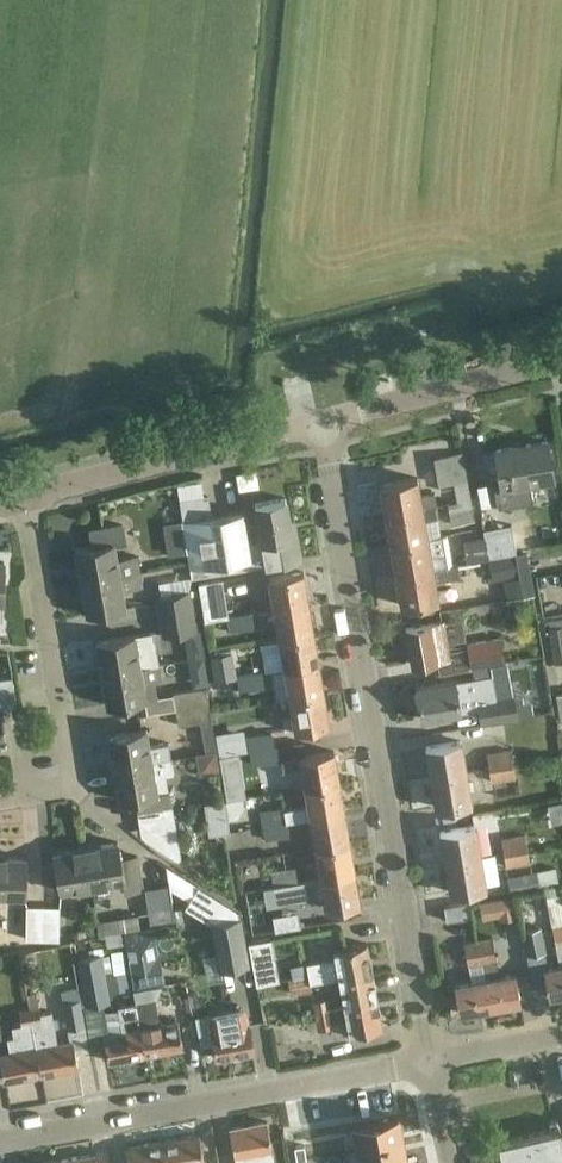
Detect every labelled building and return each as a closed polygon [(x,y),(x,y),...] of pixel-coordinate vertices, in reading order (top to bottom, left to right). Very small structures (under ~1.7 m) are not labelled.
[(548,437),(493,446),(500,489),(555,480),(548,437)] [(454,483),(457,501),(457,502),(471,499),(463,452),(434,457),(438,484),(454,483)] [(380,483),(385,514),(436,505),(434,492),(421,494),(418,477),(380,483)] [(183,521),(193,577),(303,559),(297,521),(290,522),(286,498),(254,503),(260,540),(248,542),(243,510),(183,521)] [(448,503),(451,524),(475,520),(471,499),(457,502),(457,501),(448,503)] [(385,514),(391,544),(441,535),(436,505),(385,514)] [(75,549),(81,582),(141,571),(138,554),(117,559),(115,544),(127,542),(124,523),(88,529),(91,546),(75,549)] [(484,538),(487,559),(489,558),(516,552),(512,524),(484,528),(485,538),(484,538)] [(391,544),(396,574),(452,564),(447,534),(441,535),(391,544)] [(487,559),(484,538),(464,541),(467,562),(487,559)] [(396,574),(401,605),(439,598),(436,580),(460,577),(458,563),(452,564),(396,574)] [(81,582),(86,613),(125,607),(122,590),(143,586),(141,571),(81,582)] [(274,608),(309,602),(303,571),(269,577),(274,608)] [(158,616),(194,610),(191,590),(155,596),(158,616)] [(202,600),(205,619),(228,615),(225,596),(202,600)] [(309,602),(274,608),(279,638),(314,632),(309,602)] [(194,610),(158,616),(161,636),(198,630),(194,610)] [(251,612),(226,617),(229,631),(254,627),(251,612)] [(444,658),(446,672),(471,668),(471,666),(491,663),(491,664),(503,661),(499,637),(467,642),(467,645),(449,648),(444,622),(406,628),(412,663),(444,658)] [(548,627),(554,662),(561,661),(561,625),(548,627)] [(96,641),(101,674),(159,664),(153,632),(96,641)] [(285,668),(319,662),(314,632),(279,638),(285,668)] [(215,680),(235,676),(231,652),(211,655),(215,680)] [(319,662),(285,668),(290,697),(324,692),(319,662)] [(478,709),(480,724),(518,718),(514,691),(495,694),(491,664),(491,663),(471,666),(471,668),(473,677),(456,680),(416,687),(421,718),(461,712),(478,709)] [(101,674),(107,706),(156,697),(154,680),(161,679),(159,664),(101,674)] [(262,672),(236,676),(239,691),(264,686),(262,672)] [(17,704),(13,676),(0,678),(0,707),(17,704)] [(176,709),(209,703),(206,686),(173,692),(176,709)] [(282,716),(284,729),(295,727),(295,728),(329,722),(324,692),(290,697),(293,714),(282,716)] [(176,709),(178,725),(212,719),(209,703),(176,709)] [(108,736),(113,767),(171,757),(168,742),(149,746),(146,729),(108,736)] [(301,766),(305,786),(339,780),(334,750),(304,756),(302,740),(274,746),(272,731),(247,735),(251,764),(281,759),(282,769),(301,766)] [(425,746),(431,777),(466,771),(461,740),(425,746)] [(216,747),(197,751),(200,768),(220,764),(216,747)] [(488,767),(512,763),(510,749),(486,752),(488,767)] [(142,837),(181,860),(176,823),(170,789),(157,791),(155,776),(173,773),(171,757),(113,767),(119,799),(135,797),(141,830),(142,837)] [(512,763),(488,767),(490,781),(514,778),(512,763)] [(472,801),(466,771),(431,777),(436,807),(472,801)] [(259,809),(264,840),(290,836),(288,821),(310,816),(310,817),(345,811),(339,780),(305,786),(308,804),(284,809),(283,805),(259,809)] [(227,799),(206,800),(208,835),(228,834),(227,799)] [(315,846),(350,840),(345,811),(310,817),(315,846)] [(440,831),(445,861),(481,855),(476,825),(440,831)] [(501,836),(504,852),(527,848),(528,848),(537,847),(534,832),(525,833),(525,832),(501,836)] [(320,876),(355,870),(350,840),(315,846),(320,876)] [(123,881),(125,893),(144,889),(139,855),(120,857),(117,841),(86,847),(92,886),(123,881)] [(92,886),(86,847),(54,852),(61,891),(92,886)] [(530,862),(528,848),(527,848),(504,852),(506,867),(530,862)] [(485,853),(487,878),(498,877),(496,852),(485,853)] [(450,891),(486,886),(481,855),(445,861),(450,891)] [(25,896),(25,857),(0,856),(0,896),(25,896)] [(270,870),(272,883),(298,879),(295,865),(270,870)] [(537,869),(507,875),(510,892),(540,886),(537,869)] [(355,870),(320,876),(298,879),(272,883),(276,903),(323,896),(325,907),(360,901),(355,870)] [(543,967),(549,996),(561,994),(561,901),(559,884),(547,887),(548,894),(546,894),(559,964),(543,967)] [(249,965),(241,915),(239,916),(238,910),(198,885),(185,906),(211,922),(219,970),(249,965)] [(514,910),(512,897),(486,902),(488,915),(514,910)] [(447,921),(471,917),(469,902),(444,906),(447,921)] [(25,938),(42,939),(43,905),(26,904),(25,938)] [(42,939),(59,940),(60,905),(43,905),(42,939)] [(100,934),(140,928),(138,914),(98,920),(100,934)] [(524,929),(523,929),(527,948),(527,954),(527,955),(546,951),(541,926),(524,929)] [(257,982),(281,977),(274,935),(249,940),(257,982)] [(485,978),(490,1007),(521,1001),(515,972),(498,975),(491,936),(480,938),(478,939),(482,962),(485,978)] [(482,962),(478,939),(463,942),(467,965),(482,962)] [(339,978),(372,971),(367,943),(334,949),(335,958),(321,960),(292,965),(293,971),(308,968),(310,982),(339,976),(339,978)] [(77,959),(86,1005),(111,1001),(106,973),(127,969),(123,951),(77,959)] [(159,952),(128,957),(133,989),(164,983),(159,952)] [(372,971),(339,978),(344,1005),(377,999),(372,971)] [(460,1013),(490,1007),(485,978),(455,984),(460,1013)] [(60,989),(67,1029),(85,1025),(77,986),(60,989)] [(29,1007),(41,1074),(79,1067),(74,1040),(56,1043),(51,1011),(40,1013),(36,992),(27,993),(29,1007)] [(141,1027),(146,1054),(183,1047),(178,1020),(160,1024),(155,995),(135,999),(136,1002),(141,1027)] [(330,1007),(329,997),(313,1000),(314,1010),(330,1007)] [(315,1019),(307,1021),(309,1031),(334,1027),(333,1021),(346,1019),(349,1033),(382,1027),(377,999),(344,1005),(330,1007),(314,1010),(315,1019)] [(104,1034),(109,1061),(146,1054),(141,1027),(136,1002),(117,1005),(122,1031),(104,1034)] [(4,1080),(41,1074),(29,1007),(19,1009),(21,1024),(11,1026),(13,1036),(6,1037),(9,1052),(0,1053),(0,1059),(4,1080)] [(213,1042),(216,1058),(254,1051),(249,1024),(244,1025),(241,1010),(228,1012),(197,1018),(201,1044),(213,1042)] [(361,1149),(406,1141),(401,1114),(356,1122),(361,1149)] [(245,1162),(263,1162),(260,1150),(272,1148),(267,1121),(230,1128),(235,1155),(242,1154),(245,1162)] [(498,1141),(502,1159),(498,1160),(498,1162),(561,1162),(561,1127),(498,1141)] [(204,1161),(199,1134),(162,1141),(166,1162),(204,1162),(204,1161)] [(162,1141),(125,1147),(128,1162),(166,1162),(162,1141)] [(361,1149),(363,1162),(410,1162),(406,1141),(361,1149)] [(298,1160),(307,1159),(305,1144),(295,1146),(298,1160)] [(59,1162),(97,1162),(95,1153),(58,1160),(59,1162)]
